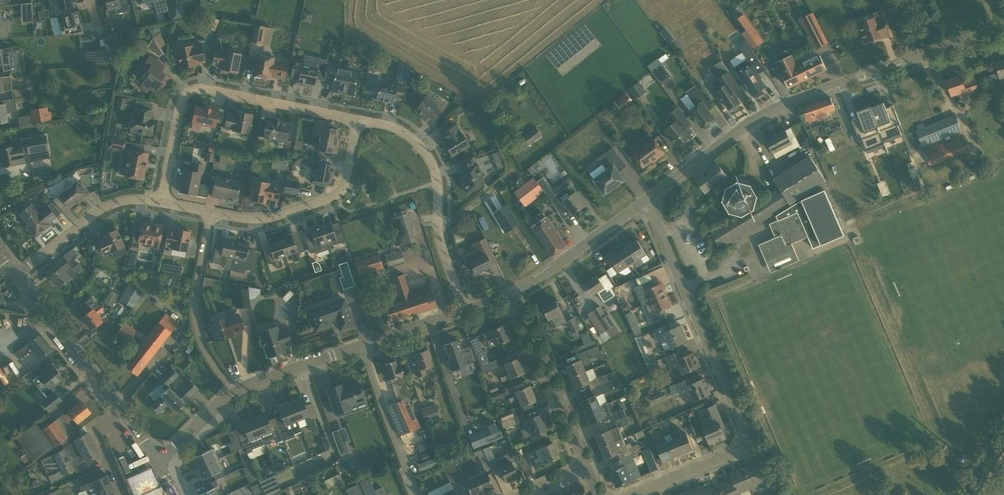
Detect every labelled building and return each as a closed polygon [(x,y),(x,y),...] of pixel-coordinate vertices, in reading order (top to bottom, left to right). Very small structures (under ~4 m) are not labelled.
[(56,16),(70,12),(69,6),(77,4),(75,0),(52,0),(56,16)] [(105,3),(107,9),(105,10),(107,18),(119,16),(118,13),(130,10),(127,0),(104,0),(105,3)] [(157,13),(168,11),(165,0),(153,0),(157,13)] [(180,3),(167,6),(170,21),(184,17),(180,3)] [(65,23),(59,25),(61,33),(80,33),(78,25),(82,24),(78,10),(62,14),(65,23)] [(805,25),(805,26),(812,40),(823,34),(816,19),(812,13),(807,16),(811,23),(805,26),(805,25)] [(743,14),(734,21),(754,49),(758,46),(754,39),(759,36),(743,14)] [(211,17),(208,24),(216,28),(220,20),(211,17)] [(858,23),(865,43),(878,38),(879,40),(890,36),(884,17),(876,20),(874,17),(858,23)] [(254,24),(251,42),(261,44),(265,26),(254,24)] [(666,26),(660,31),(669,42),(675,38),(666,26)] [(153,37),(146,48),(159,57),(164,53),(160,47),(153,37)] [(215,50),(212,63),(220,65),(219,68),(237,72),(241,54),(223,51),(226,38),(217,37),(215,50)] [(748,60),(735,68),(741,78),(747,87),(747,88),(753,96),(760,92),(760,91),(760,90),(766,86),(761,79),(762,78),(761,78),(758,74),(765,69),(746,40),(738,45),(743,52),(748,60)] [(172,50),(170,52),(172,59),(174,60),(179,59),(181,68),(196,65),(196,63),(204,61),(201,44),(193,46),(192,45),(177,48),(177,49),(172,50)] [(367,48),(361,51),(365,58),(371,54),(367,48)] [(89,51),(85,52),(86,64),(90,64),(109,63),(108,50),(89,51)] [(777,61),(776,62),(782,73),(781,73),(788,88),(803,80),(797,66),(800,65),(797,57),(793,59),(789,51),(782,54),(784,58),(777,61)] [(11,69),(9,56),(1,57),(0,52),(0,71),(11,69)] [(142,84),(140,87),(147,92),(150,89),(156,93),(161,86),(163,88),(170,77),(161,71),(165,65),(149,55),(143,65),(148,69),(146,72),(149,73),(142,84)] [(257,55),(253,75),(270,78),(270,76),(284,79),(287,63),(273,61),(274,58),(257,55)] [(800,65),(797,66),(803,80),(827,69),(820,55),(818,56),(817,55),(803,62),(804,63),(800,65)] [(299,78),(298,84),(305,85),(305,82),(314,84),(318,64),(295,60),(291,77),(299,78)] [(722,60),(710,68),(717,80),(722,87),(715,92),(722,103),(724,102),(729,109),(731,108),(733,108),(737,106),(738,103),(740,102),(735,93),(740,90),(740,89),(739,87),(729,72),(722,60)] [(995,63),(997,67),(989,70),(992,80),(1000,78),(1003,76),(1003,60),(995,63)] [(401,99),(402,93),(406,94),(415,71),(400,63),(396,83),(380,80),(376,100),(393,103),(394,98),(401,99)] [(662,63),(652,71),(661,83),(671,75),(662,63)] [(333,81),(331,91),(353,95),(358,69),(328,64),(325,79),(333,81)] [(110,68),(98,69),(99,82),(111,81),(110,68)] [(418,80),(421,76),(416,72),(413,77),(418,80)] [(12,90),(10,76),(1,77),(0,77),(0,92),(3,91),(12,90)] [(961,76),(946,81),(951,96),(959,93),(961,98),(980,92),(975,80),(963,84),(961,76)] [(629,88),(637,99),(646,92),(639,82),(629,88)] [(715,106),(698,83),(686,92),(696,106),(689,111),(702,128),(704,127),(705,129),(710,125),(709,123),(711,121),(710,120),(713,119),(713,120),(715,118),(709,110),(715,106)] [(32,87),(12,90),(13,99),(27,97),(33,96),(32,87)] [(626,93),(620,97),(626,105),(632,100),(626,93)] [(421,95),(417,101),(420,103),(415,111),(422,116),(420,118),(425,121),(428,117),(434,121),(441,110),(445,104),(439,100),(439,99),(434,95),(430,100),(425,96),(421,95)] [(835,110),(831,98),(831,97),(799,108),(803,121),(806,130),(812,129),(809,122),(828,116),(827,112),(835,110)] [(0,105),(0,123),(8,121),(6,111),(16,109),(15,102),(4,104),(0,105)] [(471,114),(475,106),(467,102),(463,110),(471,114)] [(884,103),(871,108),(883,140),(900,134),(901,135),(902,134),(901,132),(898,125),(900,124),(900,125),(901,125),(895,110),(895,111),(888,113),(886,108),(884,103)] [(192,122),(191,128),(200,130),(201,124),(215,127),(216,121),(219,108),(205,105),(205,108),(195,106),(192,119),(192,122)] [(854,125),(854,126),(860,142),(861,142),(860,141),(862,140),(866,149),(867,152),(868,152),(867,151),(884,144),(885,144),(884,143),(883,140),(871,108),(870,106),(857,112),(859,117),(861,123),(854,125)] [(690,136),(684,128),(691,124),(678,107),(669,114),(675,123),(665,129),(668,133),(667,135),(670,139),(672,139),(678,146),(690,136)] [(134,116),(131,131),(151,135),(154,120),(151,119),(153,111),(137,108),(135,116),(134,116)] [(228,113),(225,128),(233,129),(233,130),(248,133),(252,115),(236,111),(236,114),(228,113)] [(32,115),(18,117),(18,118),(19,124),(19,125),(33,123),(49,120),(48,112),(32,115)] [(961,130),(955,114),(916,130),(922,146),(961,130)] [(286,141),(289,124),(280,122),(281,120),(267,118),(263,136),(286,141)] [(444,132),(443,133),(442,134),(446,141),(444,142),(452,155),(469,145),(456,125),(454,126),(451,120),(441,127),(444,132)] [(830,126),(825,128),(829,140),(830,143),(845,137),(844,134),(841,125),(831,129),(830,126)] [(322,126),(317,149),(336,153),(339,140),(336,139),(338,130),(322,126)] [(542,135),(536,127),(516,143),(523,151),(542,135)] [(110,128),(109,134),(119,136),(120,130),(110,128)] [(785,130),(767,140),(773,152),(792,143),(785,130)] [(48,151),(45,135),(25,139),(27,145),(13,148),(12,146),(0,149),(4,167),(30,162),(29,154),(48,151)] [(964,135),(924,151),(930,165),(970,150),(964,135)] [(108,137),(105,150),(110,151),(110,147),(123,150),(125,141),(108,137)] [(633,153),(643,167),(652,161),(653,162),(665,153),(653,137),(633,153)] [(810,138),(802,142),(806,149),(814,146),(810,138)] [(302,150),(303,141),(296,140),(294,149),(302,150)] [(209,144),(208,152),(215,153),(217,145),(209,144)] [(618,185),(624,180),(618,172),(626,166),(613,147),(598,158),(607,170),(594,179),(605,194),(612,189),(614,188),(613,188),(616,186),(617,186),(618,185)] [(120,167),(119,173),(120,175),(124,176),(134,178),(142,179),(147,153),(142,152),(130,150),(129,151),(126,167),(122,166),(120,167)] [(205,152),(204,160),(213,162),(214,154),(205,152)] [(217,154),(215,161),(224,163),(225,156),(217,154)] [(810,155),(774,178),(779,186),(780,188),(790,203),(823,183),(826,181),(810,155)] [(461,171),(463,170),(465,177),(461,179),(466,192),(477,189),(476,186),(485,183),(478,165),(475,166),(472,157),(458,162),(461,171)] [(884,195),(920,182),(911,159),(883,170),(888,184),(880,187),(884,195)] [(290,169),(289,160),(273,160),(273,169),(290,169)] [(184,169),(179,192),(196,195),(207,197),(209,188),(198,186),(200,173),(203,174),(204,165),(193,162),(192,171),(184,169)] [(314,162),(310,182),(320,184),(321,180),(330,182),(333,166),(314,162)] [(717,163),(695,179),(705,193),(727,176),(717,163)] [(44,170),(32,172),(34,183),(47,181),(44,170)] [(215,176),(211,196),(227,199),(227,196),(237,198),(241,182),(215,176)] [(287,176),(285,182),(283,192),(298,194),(300,185),(300,182),(297,181),(297,178),(287,176)] [(533,177),(514,191),(526,206),(545,192),(533,177)] [(542,179),(537,182),(545,192),(558,211),(566,205),(573,214),(586,205),(576,192),(570,184),(565,188),(558,193),(555,195),(542,179)] [(83,199),(90,194),(81,182),(80,184),(77,180),(59,195),(69,208),(81,198),(83,199)] [(266,198),(278,200),(280,186),(269,184),(269,183),(253,180),(249,199),(265,202),(266,198)] [(780,188),(710,232),(720,248),(790,203),(780,188)] [(734,206),(741,209),(748,205),(749,198),(746,191),(739,189),(733,193),(730,200),(734,206)] [(792,243),(808,236),(813,248),(844,235),(825,190),(802,200),(776,215),(776,216),(779,214),(781,219),(770,224),(776,237),(759,244),(767,262),(795,250),(792,243)] [(31,232),(33,230),(37,235),(51,225),(49,223),(56,217),(47,206),(38,212),(31,203),(18,213),(27,225),(26,226),(31,232)] [(508,204),(492,213),(505,233),(507,232),(513,228),(520,225),(508,204)] [(536,218),(538,222),(532,226),(552,256),(567,246),(544,212),(541,212),(536,216),(536,218)] [(391,218),(393,222),(389,223),(396,247),(415,241),(406,213),(391,218)] [(134,225),(129,248),(137,249),(138,244),(158,248),(162,226),(153,224),(153,227),(142,224),(142,222),(141,226),(134,225)] [(334,247),(333,245),(345,241),(344,237),(342,232),(338,222),(331,224),(331,222),(326,224),(325,223),(320,224),(328,249),(334,247)] [(328,249),(320,224),(315,226),(315,228),(310,229),(311,231),(304,234),(307,243),(309,249),(310,253),(315,252),(315,254),(328,249)] [(513,228),(507,232),(509,235),(494,243),(504,259),(525,247),(516,231),(515,231),(513,228)] [(103,235),(104,238),(97,241),(104,255),(110,252),(124,246),(116,229),(103,235)] [(165,245),(163,251),(167,252),(171,248),(186,251),(189,256),(194,257),(196,247),(196,244),(194,241),(192,239),(189,238),(190,232),(175,229),(175,231),(168,230),(165,245)] [(292,235),(280,240),(285,256),(291,254),(294,262),(300,260),(298,253),(304,251),(300,239),(294,241),(292,235)] [(216,243),(213,263),(224,265),(223,269),(231,270),(231,266),(233,258),(236,241),(224,238),(224,240),(223,244),(216,243)] [(486,255),(492,252),(485,238),(473,244),(476,250),(463,256),(466,264),(469,263),(474,273),(476,272),(477,274),(478,274),(482,272),(482,271),(482,270),(491,265),(486,255)] [(285,256),(280,240),(268,244),(270,249),(264,251),(268,264),(274,262),(276,268),(283,266),(280,258),(285,256)] [(626,243),(641,265),(644,263),(641,257),(647,254),(638,240),(632,243),(630,240),(626,243)] [(231,266),(231,270),(244,273),(245,269),(250,270),(252,263),(254,250),(248,249),(249,243),(236,241),(233,258),(231,266)] [(624,248),(619,252),(628,266),(634,262),(638,267),(641,265),(626,243),(622,245),(624,248)] [(63,256),(67,261),(78,253),(73,248),(63,256)] [(387,265),(394,263),(404,260),(401,250),(384,255),(387,265)] [(612,252),(605,257),(609,263),(612,261),(619,272),(628,266),(619,252),(614,255),(612,252)] [(356,262),(359,273),(382,267),(379,255),(356,262)] [(70,260),(74,266),(80,262),(76,256),(70,260)] [(351,274),(347,262),(339,264),(343,276),(351,274)] [(61,267),(49,276),(58,287),(70,278),(76,273),(83,268),(79,263),(72,268),(66,273),(61,267)] [(163,263),(161,271),(169,273),(170,265),(163,263)] [(613,267),(607,270),(610,275),(616,271),(613,267)] [(409,290),(403,274),(392,278),(400,301),(384,306),(389,322),(437,306),(429,284),(409,290)] [(597,276),(585,284),(592,295),(598,291),(606,303),(618,295),(613,288),(616,287),(607,274),(599,279),(597,276)] [(648,296),(650,301),(666,295),(661,283),(655,286),(652,280),(635,287),(640,299),(648,296)] [(128,283),(121,301),(137,307),(144,290),(128,283)] [(294,294),(285,286),(277,294),(286,302),(294,294)] [(236,307),(249,306),(247,289),(234,290),(236,307)] [(119,295),(112,291),(105,302),(112,307),(119,295)] [(666,295),(650,301),(642,305),(650,323),(668,315),(665,309),(671,306),(666,295)] [(316,330),(329,325),(327,321),(336,318),(340,330),(345,329),(345,330),(355,327),(350,313),(348,313),(344,299),(331,304),(332,308),(320,312),(318,306),(308,310),(312,322),(314,321),(316,330)] [(554,328),(566,321),(562,313),(556,299),(542,306),(549,320),(554,328)] [(626,301),(622,306),(628,311),(632,306),(626,301)] [(97,314),(104,309),(100,304),(93,309),(82,318),(91,329),(102,321),(97,314)] [(609,313),(606,316),(600,306),(594,309),(607,331),(616,325),(609,313)] [(633,311),(627,314),(629,319),(636,316),(633,311)] [(124,366),(136,375),(137,375),(177,324),(165,314),(148,336),(146,335),(137,346),(139,347),(124,366)] [(210,323),(216,341),(233,335),(232,332),(243,328),(238,314),(227,318),(227,317),(210,323)] [(574,317),(567,322),(573,334),(581,329),(574,317)] [(668,340),(671,347),(663,351),(666,356),(679,350),(677,345),(688,340),(681,325),(671,329),(669,323),(656,329),(662,343),(668,340)] [(490,348),(501,343),(504,351),(513,347),(504,324),(482,334),(485,341),(487,340),(490,348)] [(122,325),(114,336),(126,345),(134,335),(122,325)] [(284,347),(291,345),(285,327),(277,330),(276,326),(259,332),(262,340),(261,342),(262,346),(264,346),(268,356),(269,356),(271,358),(275,356),(275,354),(285,351),(284,347)] [(634,330),(637,335),(643,332),(641,327),(634,330)] [(27,350),(28,350),(31,347),(40,358),(52,349),(40,334),(28,343),(15,353),(20,359),(29,353),(27,350)] [(469,339),(480,366),(490,362),(485,350),(482,351),(477,336),(469,339)] [(646,365),(650,363),(646,352),(648,352),(648,350),(647,347),(645,346),(644,346),(640,336),(635,338),(646,365)] [(458,343),(457,340),(444,344),(449,359),(447,360),(450,370),(453,369),(453,370),(465,366),(465,365),(473,362),(468,347),(463,349),(461,342),(458,343)] [(14,346),(11,342),(0,349),(0,354),(14,346)] [(567,365),(572,377),(586,371),(584,365),(591,362),(590,358),(599,354),(601,354),(598,346),(578,354),(580,360),(567,365)] [(432,365),(427,350),(414,354),(419,369),(415,370),(418,377),(426,374),(424,368),(432,365)] [(679,350),(666,356),(671,369),(680,366),(683,373),(699,367),(693,352),(682,357),(679,350)] [(490,362),(480,366),(483,374),(503,366),(500,358),(490,362)] [(510,378),(524,373),(518,358),(504,364),(507,371),(499,374),(502,381),(510,378)] [(8,359),(2,363),(8,375),(14,372),(8,359)] [(397,368),(395,361),(385,364),(390,379),(391,379),(398,402),(387,407),(400,435),(419,427),(407,398),(411,396),(400,366),(397,368)] [(656,362),(649,364),(652,371),(659,368),(656,362)] [(51,364),(34,378),(32,380),(39,387),(46,397),(40,402),(49,412),(62,401),(54,392),(53,393),(50,389),(63,378),(51,364)] [(168,385),(179,374),(172,368),(157,382),(165,391),(151,405),(158,413),(166,406),(168,408),(171,406),(176,411),(199,389),(190,380),(175,394),(169,387),(168,385)] [(593,389),(612,381),(609,374),(590,382),(586,371),(572,377),(577,389),(590,383),(593,389)] [(615,371),(609,374),(612,381),(619,378),(615,371)] [(694,382),(692,377),(677,383),(683,397),(691,393),(695,400),(711,393),(704,378),(694,382)] [(596,396),(615,388),(612,381),(593,389),(595,395),(581,400),(586,412),(601,406),(596,396)] [(343,384),(336,386),(326,389),(335,414),(352,409),(351,406),(356,404),(354,398),(364,395),(360,383),(344,388),(343,384)] [(496,384),(489,386),(491,393),(498,390),(496,384)] [(529,386),(515,391),(508,395),(507,395),(510,402),(518,398),(521,406),(535,400),(529,386)] [(507,395),(508,395),(505,388),(490,394),(492,401),(507,395)] [(651,396),(654,404),(667,398),(664,391),(651,396)] [(297,399),(289,402),(297,421),(304,418),(309,430),(317,427),(314,419),(318,418),(311,403),(311,404),(312,406),(306,408),(302,399),(298,401),(297,399)] [(73,417),(76,421),(77,422),(90,412),(81,401),(68,411),(69,412),(65,414),(70,420),(73,417)] [(275,418),(274,418),(280,433),(284,440),(295,436),(294,434),(301,431),(297,421),(289,402),(281,405),(282,407),(278,409),(282,418),(276,421),(275,418)] [(424,419),(439,414),(435,403),(421,408),(424,419)] [(605,418),(613,415),(612,413),(608,403),(601,406),(586,412),(591,424),(605,418)] [(513,417),(524,413),(520,405),(499,414),(503,422),(513,417)] [(725,437),(719,422),(722,421),(715,405),(703,410),(709,426),(704,428),(711,443),(725,437)] [(624,409),(612,413),(613,415),(615,421),(627,416),(624,409)] [(692,409),(686,411),(688,417),(694,415),(692,409)] [(253,417),(260,435),(263,442),(275,437),(274,435),(280,433),(274,418),(275,418),(276,421),(269,423),(266,414),(262,415),(261,414),(253,417)] [(541,414),(526,420),(520,422),(523,429),(521,430),(524,438),(532,435),(547,429),(541,414)] [(36,421),(32,415),(25,421),(29,426),(36,421)] [(627,416),(615,421),(618,427),(618,428),(630,423),(627,416)] [(238,432),(237,433),(244,448),(244,447),(247,453),(252,451),(251,448),(264,443),(263,442),(260,435),(253,417),(245,420),(246,422),(242,423),(245,433),(239,436),(238,433),(238,432)] [(503,422),(501,423),(504,429),(516,424),(514,418),(513,417),(503,422)] [(41,430),(54,447),(67,438),(54,420),(41,430)] [(498,424),(478,432),(484,446),(503,438),(498,424)] [(623,438),(620,431),(617,432),(615,428),(610,429),(596,435),(601,447),(623,438)] [(653,428),(646,432),(651,439),(657,434),(653,428)] [(678,430),(674,432),(684,456),(689,454),(687,451),(693,449),(687,433),(681,436),(678,430)] [(684,456),(674,432),(670,434),(673,439),(667,442),(673,457),(679,455),(680,458),(684,456)] [(63,449),(53,454),(41,460),(51,482),(74,470),(73,467),(85,460),(85,461),(98,454),(97,452),(99,451),(96,445),(94,446),(88,433),(75,439),(75,440),(62,447),(63,449)] [(621,460),(632,455),(641,451),(639,444),(632,447),(627,449),(625,445),(623,438),(601,447),(606,459),(619,454),(621,460)] [(346,441),(336,445),(340,455),(349,452),(346,442),(346,441)] [(429,442),(419,443),(420,451),(431,449),(429,442)] [(667,459),(673,457),(667,442),(657,446),(661,458),(658,459),(661,466),(669,463),(667,459)] [(538,458),(533,460),(536,466),(546,462),(559,457),(553,443),(535,450),(538,458)] [(214,447),(192,457),(197,468),(219,458),(214,447)] [(650,447),(644,450),(645,450),(643,451),(648,463),(651,472),(659,469),(655,460),(650,447)] [(303,449),(292,452),(295,462),(306,460),(303,449)] [(479,455),(483,465),(489,463),(484,452),(483,449),(473,453),(475,457),(479,455)] [(490,449),(484,452),(489,463),(495,460),(495,459),(490,449)] [(420,454),(425,467),(426,469),(437,464),(431,450),(420,454)] [(511,452),(495,459),(495,460),(505,482),(518,476),(515,471),(519,469),(511,452)] [(525,455),(517,459),(519,462),(523,471),(531,468),(528,462),(525,455)] [(632,455),(621,460),(624,466),(611,471),(617,486),(631,480),(641,476),(632,455)] [(219,458),(197,468),(202,479),(213,474),(215,480),(216,479),(226,475),(219,458)] [(454,458),(448,461),(457,482),(464,479),(454,458)] [(457,482),(448,461),(442,464),(452,485),(457,482)] [(758,462),(744,468),(752,488),(766,482),(758,462)] [(268,464),(264,466),(268,475),(274,472),(270,463),(268,464)] [(752,488),(744,468),(730,474),(732,480),(738,494),(739,493),(752,488)] [(486,471),(475,476),(483,492),(494,487),(486,471)] [(86,489),(94,486),(98,494),(106,494),(115,491),(107,474),(94,480),(90,472),(76,478),(82,491),(86,489)] [(329,486),(344,481),(341,474),(326,479),(329,486)] [(258,481),(261,487),(262,487),(265,494),(267,494),(277,491),(279,490),(280,489),(274,475),(270,476),(259,481),(258,481)] [(475,476),(464,481),(470,494),(477,494),(483,492),(475,476)] [(375,490),(369,478),(360,482),(365,494),(377,494),(374,490),(375,490)] [(197,494),(223,494),(216,479),(215,480),(205,484),(207,490),(197,494)] [(719,485),(723,494),(739,494),(739,493),(738,494),(732,480),(719,485)] [(364,492),(360,483),(348,489),(351,494),(358,494),(364,492)] [(689,491),(691,494),(707,494),(705,491),(703,485),(689,491)] [(719,485),(705,491),(707,494),(723,494),(719,485)]
